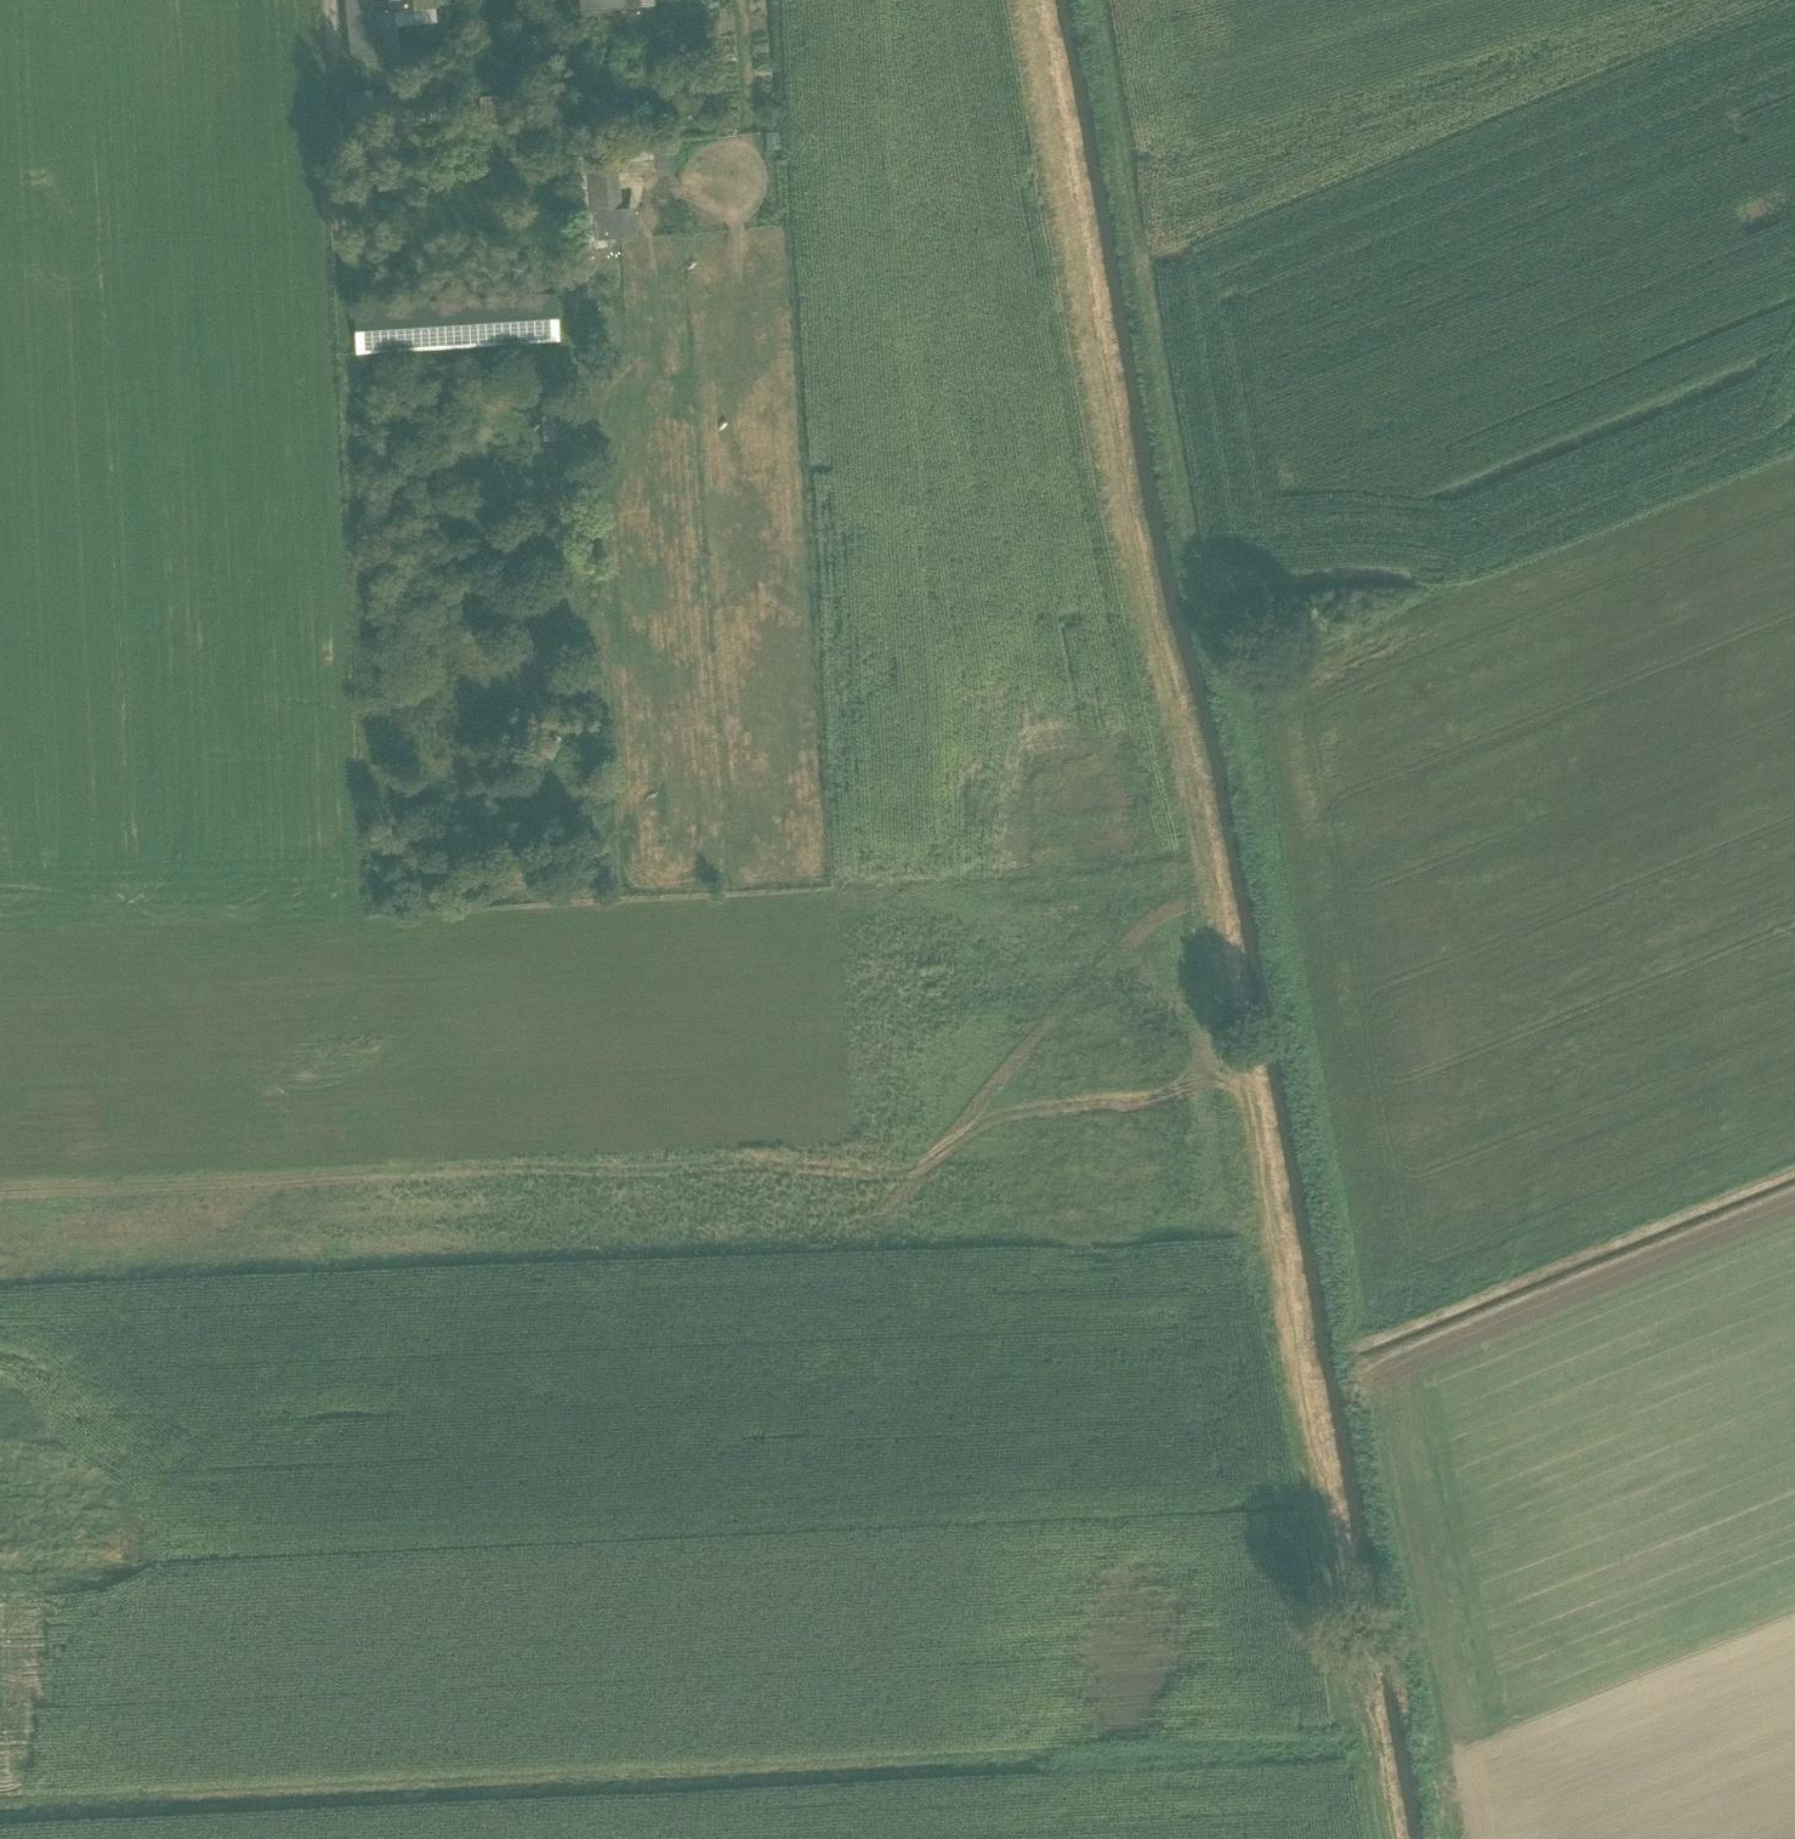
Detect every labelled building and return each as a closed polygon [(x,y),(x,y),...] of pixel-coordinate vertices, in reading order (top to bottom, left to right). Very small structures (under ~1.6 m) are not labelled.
[(355,9),(388,6),(388,0),(354,0),(355,9)] [(599,10),(598,0),(580,0),(581,12),(599,10)] [(599,10),(645,6),(649,0),(598,0),(599,10)] [(388,6),(390,18),(433,14),(431,2),(388,6)] [(390,18),(388,6),(355,9),(357,58),(386,56),(384,19),(390,18)] [(590,153),(575,156),(579,214),(618,210),(615,174),(615,166),(591,168),(590,153)] [(618,210),(620,239),(636,237),(639,209),(618,210)] [(618,210),(579,214),(581,243),(620,239),(618,210)] [(557,296),(355,308),(357,353),(559,341),(557,296)] [(552,760),(560,746),(546,738),(537,752),(552,760)]
